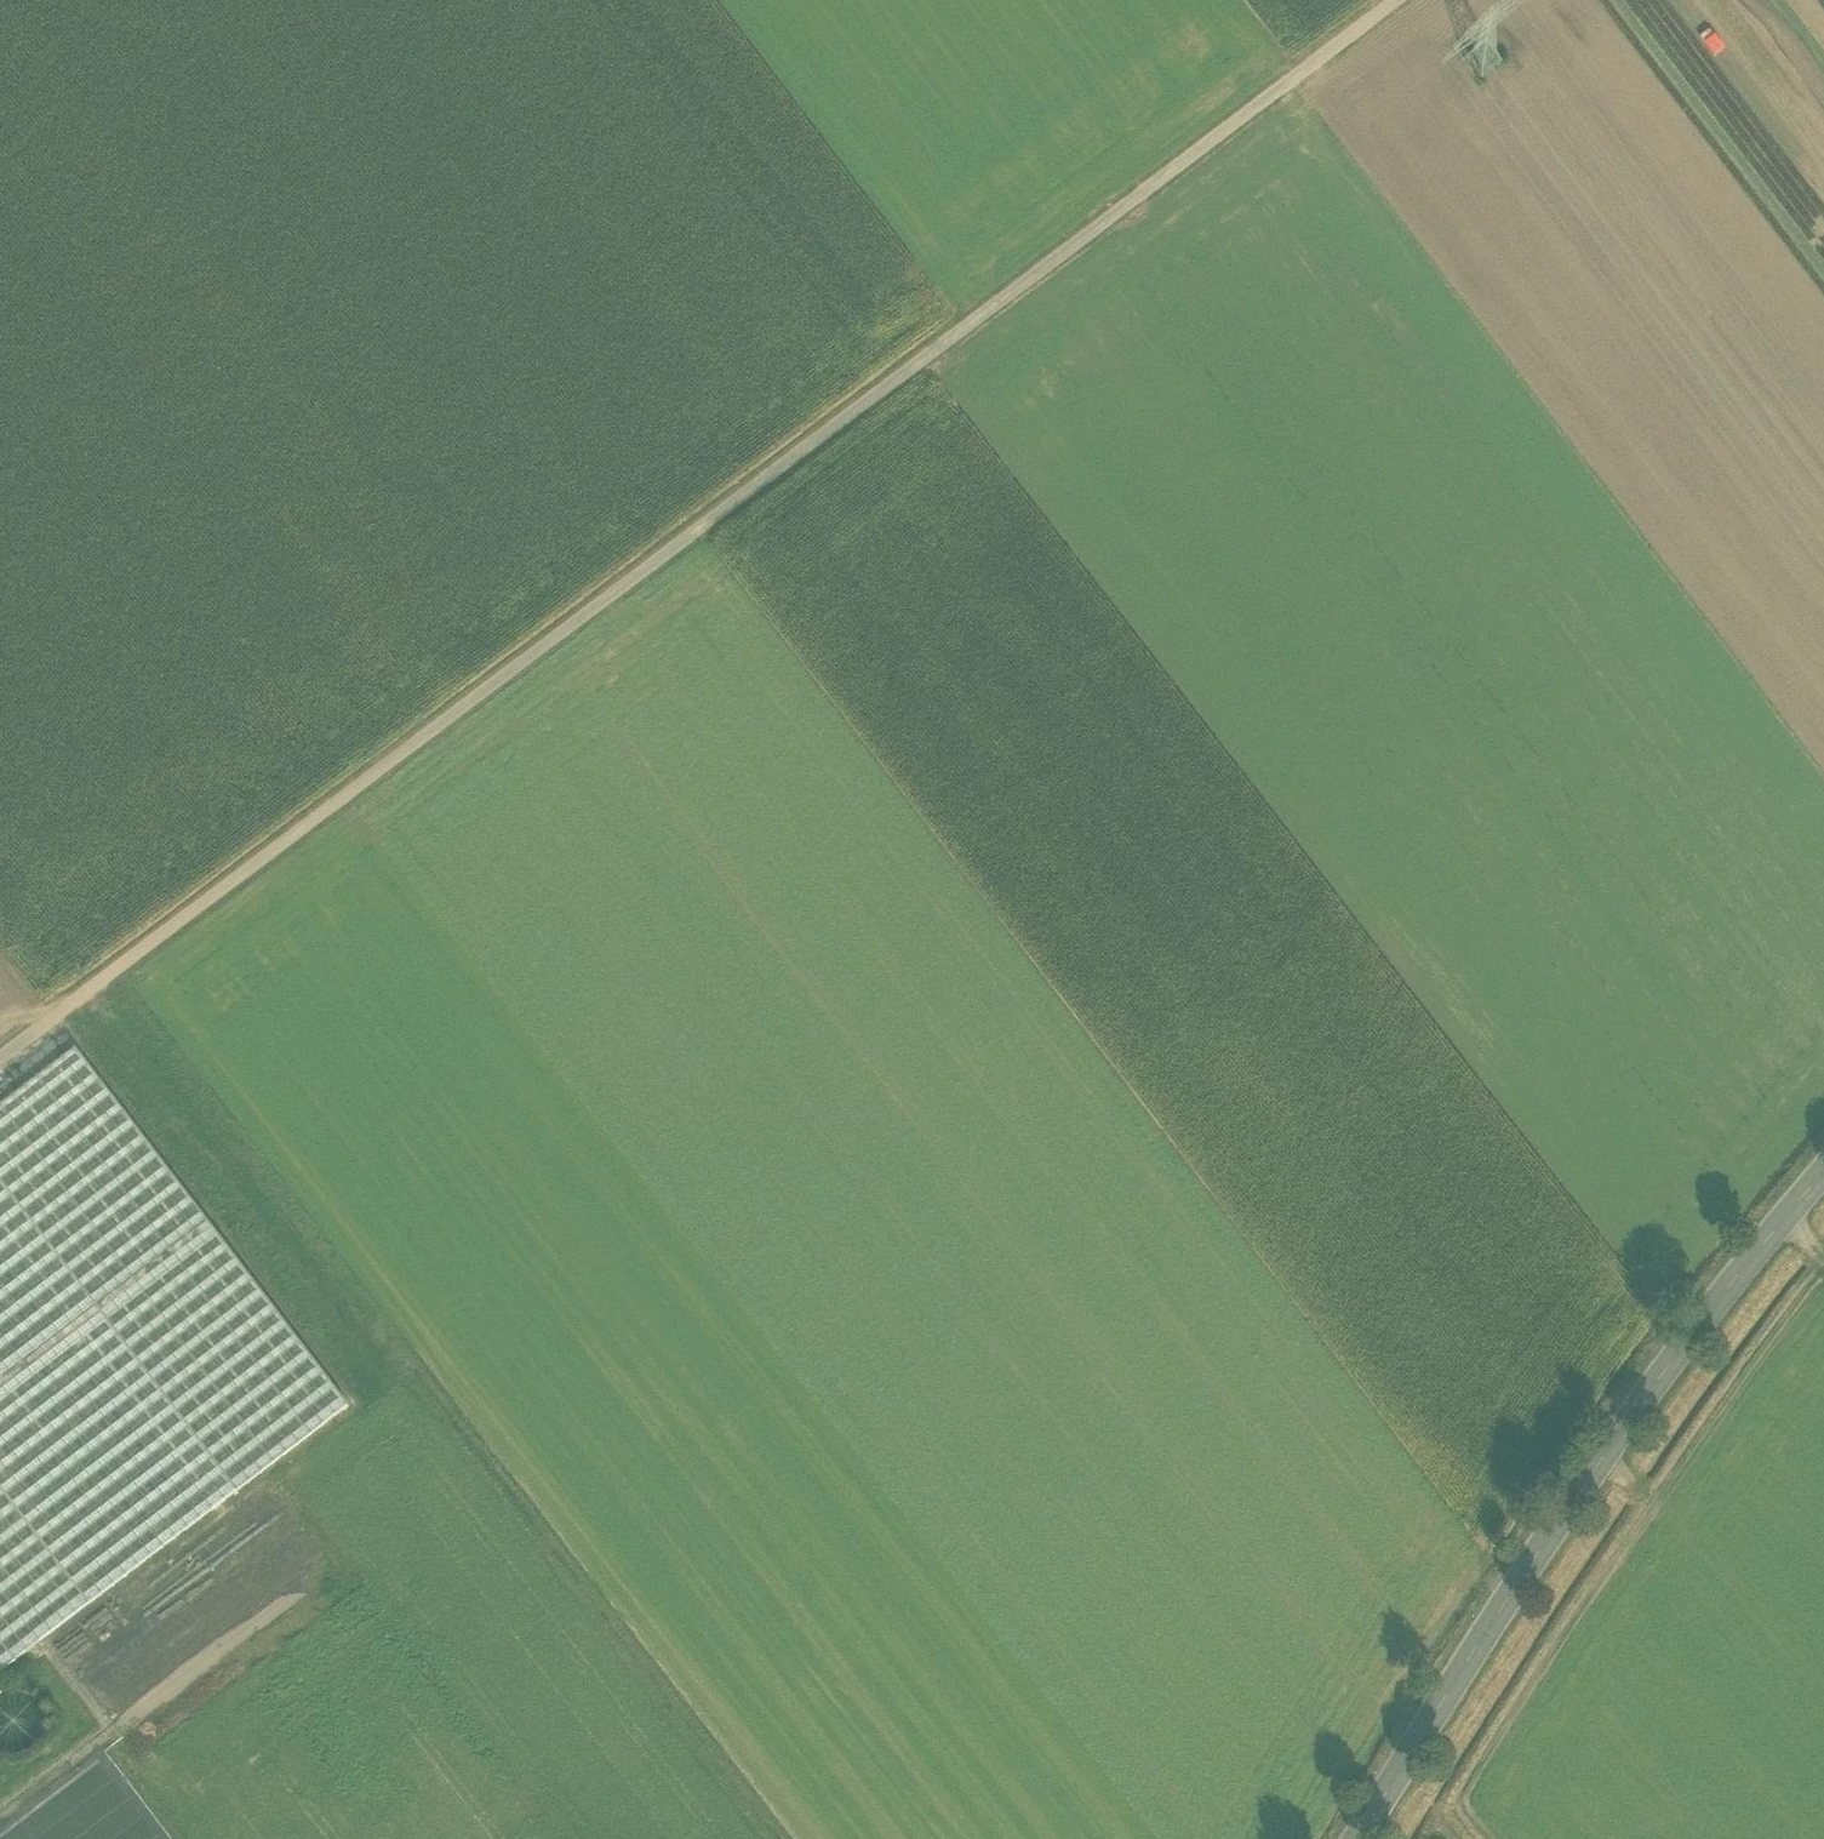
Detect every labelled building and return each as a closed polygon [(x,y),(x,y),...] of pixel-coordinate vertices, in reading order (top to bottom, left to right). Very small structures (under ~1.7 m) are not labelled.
[(0,1488),(0,1672),(89,1604),(0,1488)]
